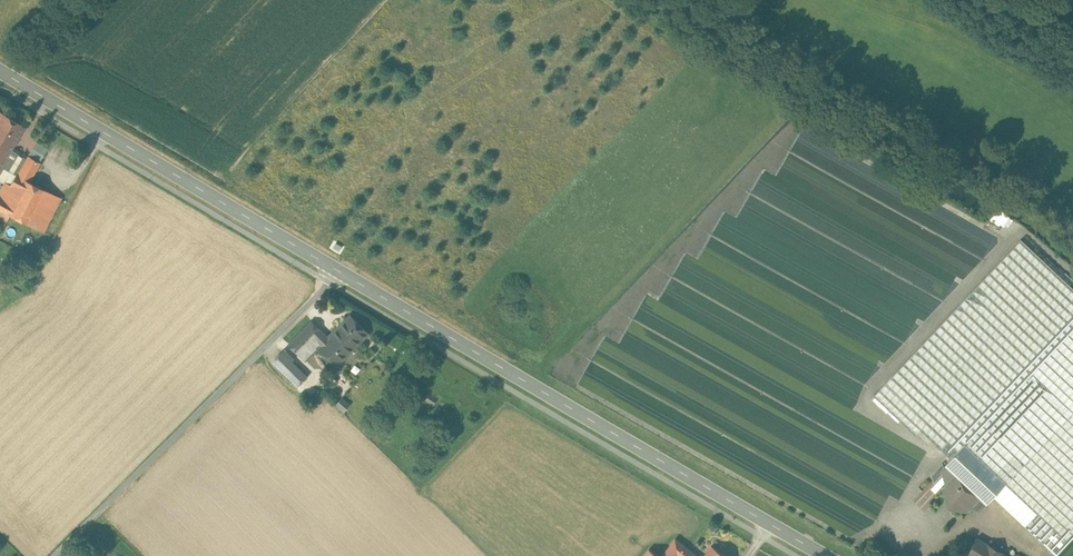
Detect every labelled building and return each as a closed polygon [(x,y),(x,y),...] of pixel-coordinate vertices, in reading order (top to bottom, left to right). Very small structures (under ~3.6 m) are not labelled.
[(0,111),(0,141),(12,148),(25,125),(0,111)] [(11,149),(12,148),(0,141),(0,168),(11,149)] [(40,160),(48,147),(37,141),(29,154),(40,160)] [(0,168),(0,180),(4,182),(5,181),(9,184),(16,174),(17,174),(26,159),(11,149),(0,168)] [(39,162),(28,155),(26,159),(17,174),(22,177),(28,181),(39,162)] [(16,174),(9,184),(5,181),(4,182),(0,190),(0,209),(5,211),(22,177),(17,174),(16,174)] [(28,181),(22,177),(5,211),(30,224),(47,191),(28,181)] [(61,198),(47,191),(30,224),(43,231),(61,198)] [(1021,239),(874,394),(916,434),(921,429),(951,458),(945,465),(954,474),(980,498),(986,504),(994,496),(1056,555),(1072,537),(1072,288),(1021,239)] [(350,315),(328,338),(319,329),(305,343),(311,350),(312,350),(319,343),(321,345),(318,347),(336,365),(368,333),(350,315)] [(311,321),(290,344),(303,357),(311,350),(305,343),(319,329),(311,321)] [(299,368),(282,352),(273,361),(290,377),(299,368)] [(299,368),(290,377),(298,385),(306,376),(299,368)] [(942,463),(932,474),(934,482),(944,471),(942,463)] [(980,498),(954,474),(942,487),(947,504),(949,503),(951,505),(951,508),(968,511),(980,498)] [(977,538),(968,553),(972,555),(1009,555),(977,538)] [(678,555),(685,546),(675,539),(662,555),(677,555),(678,555)] [(685,546),(678,555),(680,555),(698,555),(685,546)] [(712,546),(704,555),(725,555),(712,546)]
